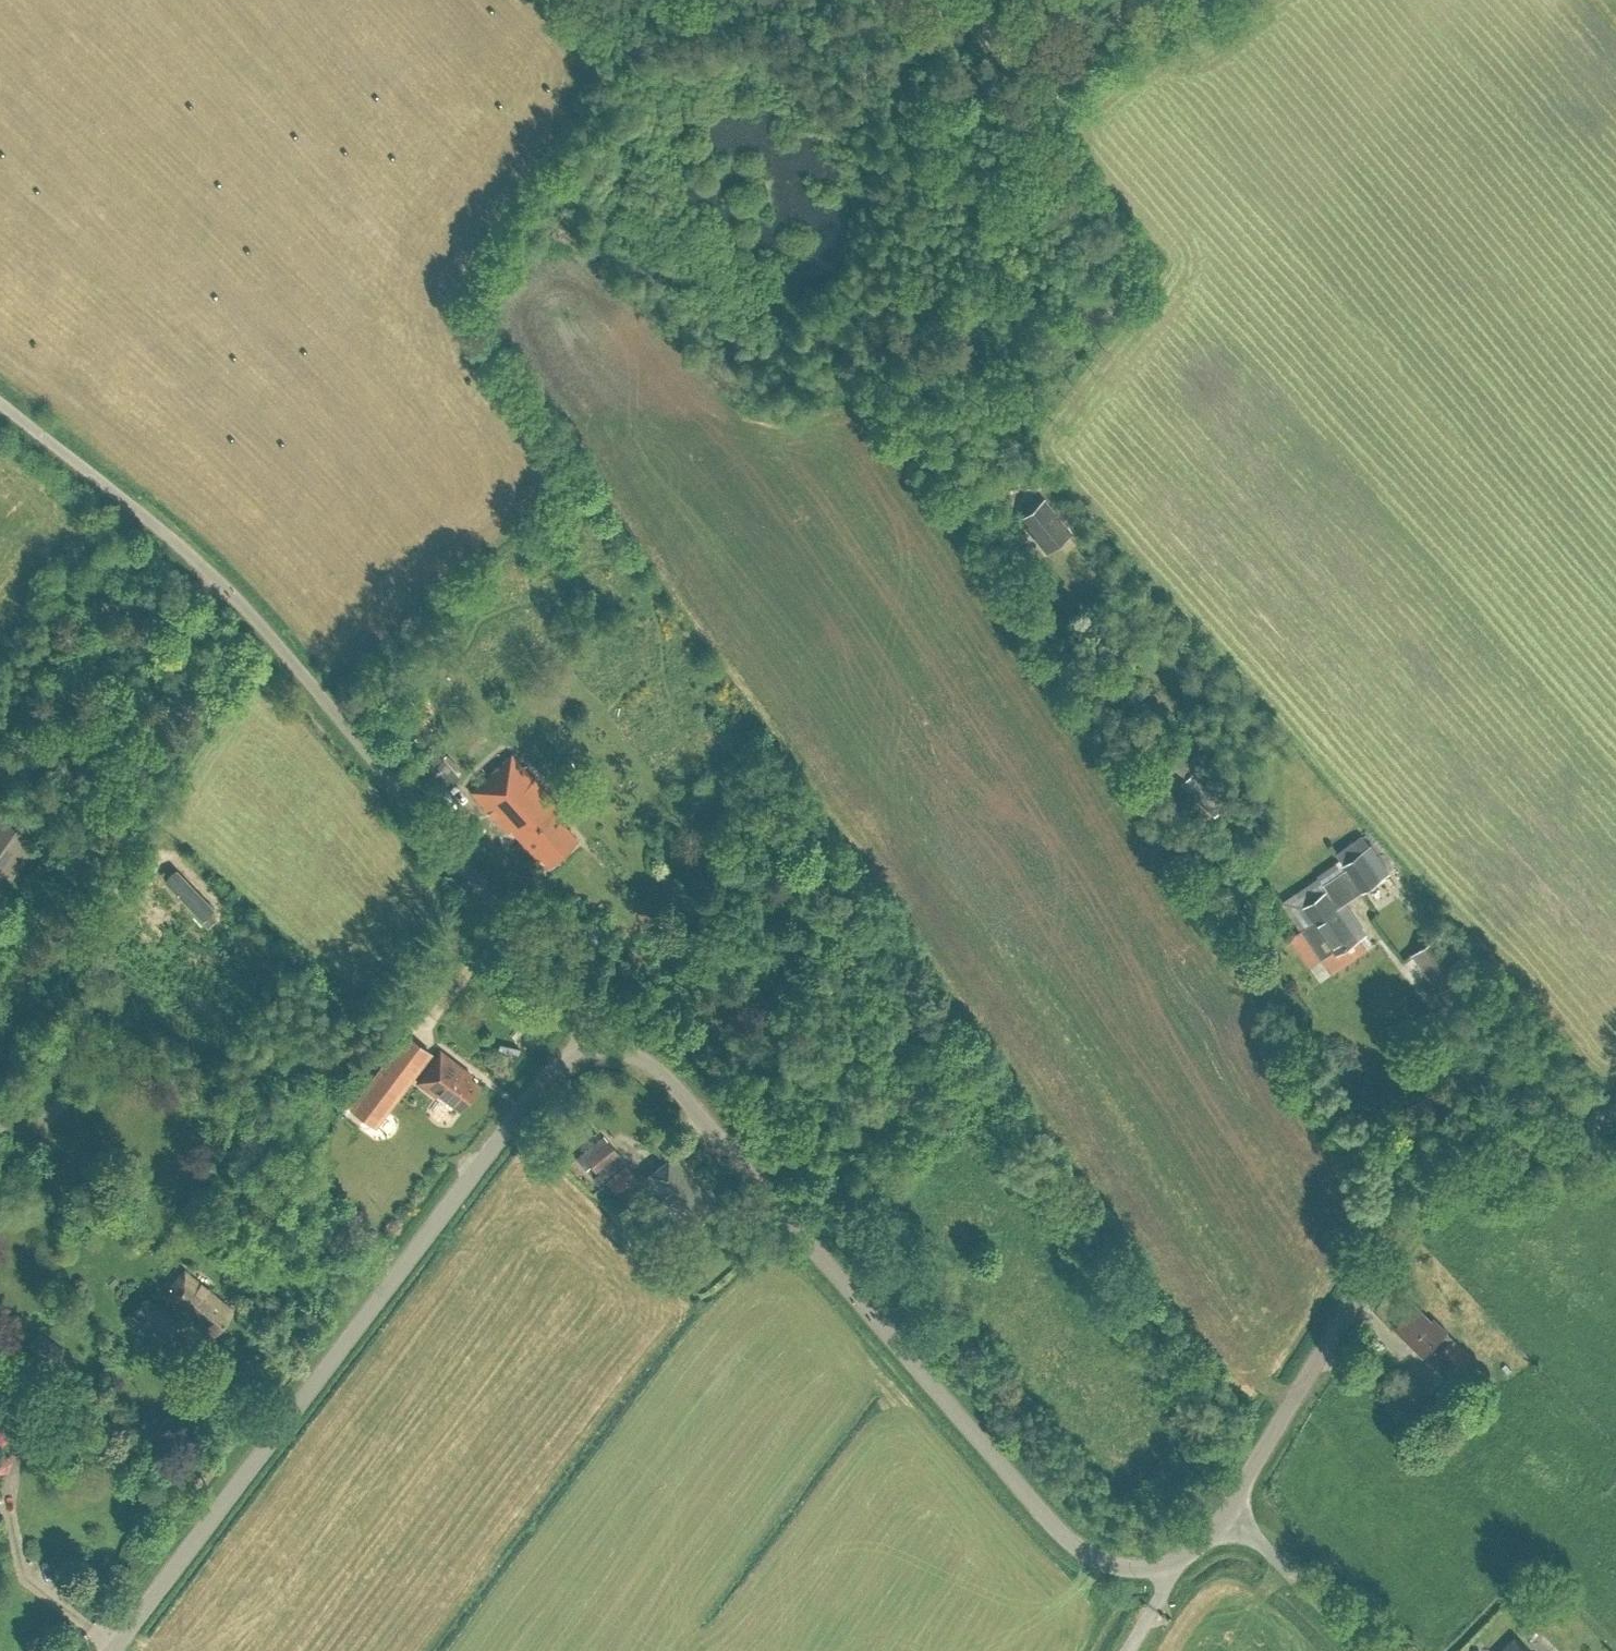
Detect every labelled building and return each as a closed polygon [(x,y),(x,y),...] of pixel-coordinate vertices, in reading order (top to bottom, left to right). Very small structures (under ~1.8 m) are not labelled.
[(1019,519),(1046,551),(1070,531),(1043,499),(1019,519)] [(432,793),(443,785),(444,785),(459,774),(443,756),(442,757),(429,744),(407,762),(432,793)] [(511,752),(470,788),(506,828),(508,826),(519,838),(521,836),(535,852),(537,850),(547,861),(574,837),(550,810),(557,804),(511,752)] [(1181,781),(1214,812),(1227,798),(1194,767),(1181,781)] [(0,815),(0,886),(33,839),(0,815)] [(1373,843),(1369,846),(1360,835),(1337,851),(1345,862),(1348,867),(1325,883),(1329,888),(1304,905),(1314,920),(1304,928),(1323,957),(1333,950),(1335,953),(1367,931),(1346,900),(1391,870),(1373,843)] [(1415,951),(1442,989),(1465,972),(1438,934),(1415,951)] [(381,1107),(413,1064),(416,1066),(428,1050),(407,1035),(352,1108),(373,1123),(383,1109),(381,1107)] [(437,1050),(414,1079),(434,1094),(436,1091),(458,1107),(475,1084),(465,1076),(468,1073),(437,1050)] [(544,1121),(550,1126),(554,1122),(548,1116),(544,1121)] [(579,1151),(614,1194),(637,1177),(603,1133),(579,1151)] [(663,1198),(658,1203),(664,1211),(674,1203),(688,1221),(711,1202),(672,1154),(645,1176),(663,1198)] [(161,1292),(184,1311),(188,1306),(198,1314),(194,1318),(211,1332),(231,1308),(182,1267),(161,1292)] [(175,1318),(146,1292),(130,1313),(160,1338),(175,1318)] [(1415,1303),(1394,1326),(1423,1354),(1447,1329),(1433,1316),(1431,1318),(1415,1303)] [(1455,1337),(1438,1352),(1473,1389),(1490,1376),(1455,1337)]
